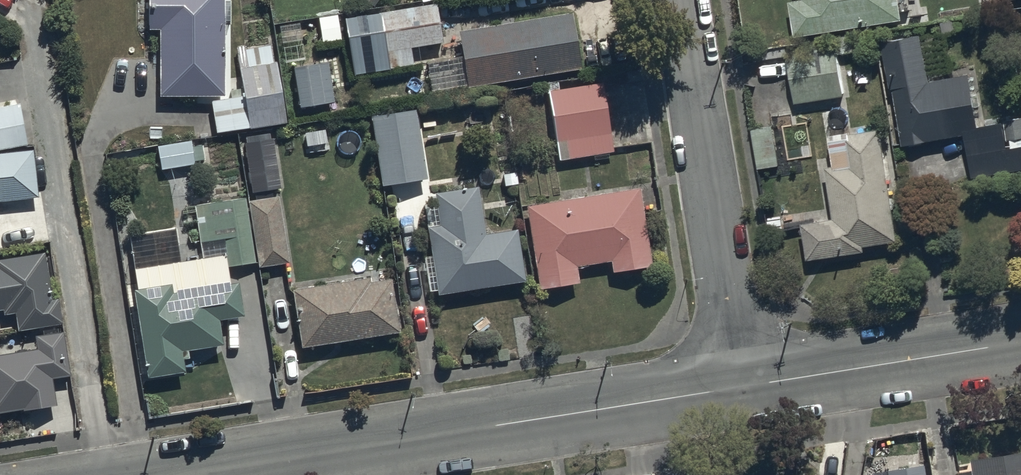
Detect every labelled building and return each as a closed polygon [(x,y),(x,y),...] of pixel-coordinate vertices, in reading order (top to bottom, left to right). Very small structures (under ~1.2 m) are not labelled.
[(221,99),(222,0),(146,0),(145,32),(157,32),(157,99),(221,99)] [(796,40),(903,21),(899,0),(804,0),(790,3),(796,40)] [(377,14),(383,53),(443,44),(437,5),(377,14)] [(459,37),(468,88),(581,68),(572,17),(459,37)] [(881,42),(903,147),(964,135),(974,180),(1020,170),(1020,122),(1020,119),(982,127),(970,72),(931,81),(921,33),(881,42)] [(786,54),(798,108),(846,98),(835,44),(786,54)] [(251,130),(287,124),(272,45),(236,51),(251,130)] [(547,92),(558,164),(615,155),(603,84),(547,92)] [(0,108),(0,149),(24,144),(16,105),(0,108)] [(372,117),(383,187),(424,181),(414,111),(372,117)] [(810,265),(902,249),(882,131),(848,137),(853,166),(828,170),(837,219),(803,225),(810,265)] [(190,138),(157,144),(161,167),(194,162),(190,138)] [(260,270),(288,266),(271,138),(243,142),(260,270)] [(38,203),(33,151),(0,155),(0,207),(38,203)] [(438,296),(524,282),(516,232),(487,236),(479,186),(435,193),(441,227),(427,230),(438,296)] [(638,190),(524,209),(538,291),(580,284),(577,270),(611,264),(613,275),(652,268),(638,190)] [(227,267),(255,262),(244,200),(195,208),(204,259),(134,271),(152,378),(184,373),(180,353),(223,346),(219,323),(243,319),(237,285),(230,287),(227,267)] [(62,325),(57,297),(50,298),(43,253),(0,259),(0,311),(3,311),(3,316),(12,315),(15,332),(62,325)] [(290,291),(298,350),(400,335),(391,276),(290,291)] [(0,357),(0,416),(55,408),(51,381),(69,379),(62,334),(34,338),(36,352),(0,357)] [(970,474),(1020,474),(1020,454),(968,462),(970,474)] [(922,467),(884,473),(884,474),(924,474),(922,467)]
